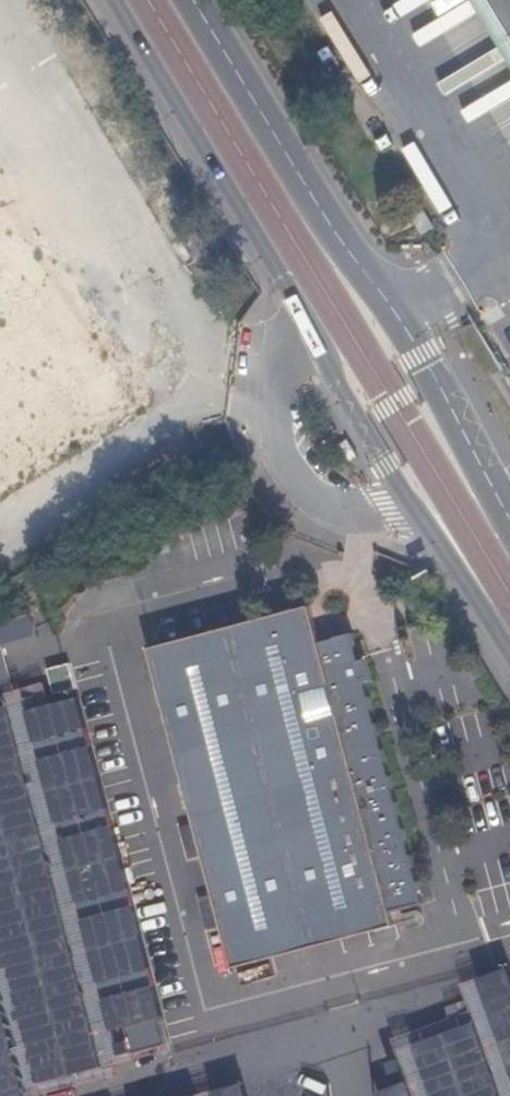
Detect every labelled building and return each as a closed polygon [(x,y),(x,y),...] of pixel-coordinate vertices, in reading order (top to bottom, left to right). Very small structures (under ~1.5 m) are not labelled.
[(509,41),(509,0),(486,0),(509,41)] [(133,423),(0,172),(0,494),(133,423)] [(192,499),(186,487),(174,492),(179,504),(192,499)] [(424,904),(366,683),(373,681),(367,658),(360,661),(356,646),(353,633),(335,638),(335,639),(320,644),(311,606),(149,649),(234,968),(396,926),(406,923),(405,922),(402,911),(413,908),(414,907),(424,904)] [(29,618),(0,627),(0,645),(34,635),(29,618)] [(0,650),(0,696),(12,693),(0,650)] [(80,769),(0,791),(0,809),(8,840),(93,816),(80,769)] [(461,984),(468,1004),(447,1011),(450,1021),(393,1038),(408,1083),(380,1092),(381,1095),(509,1095),(509,969),(461,984)]
